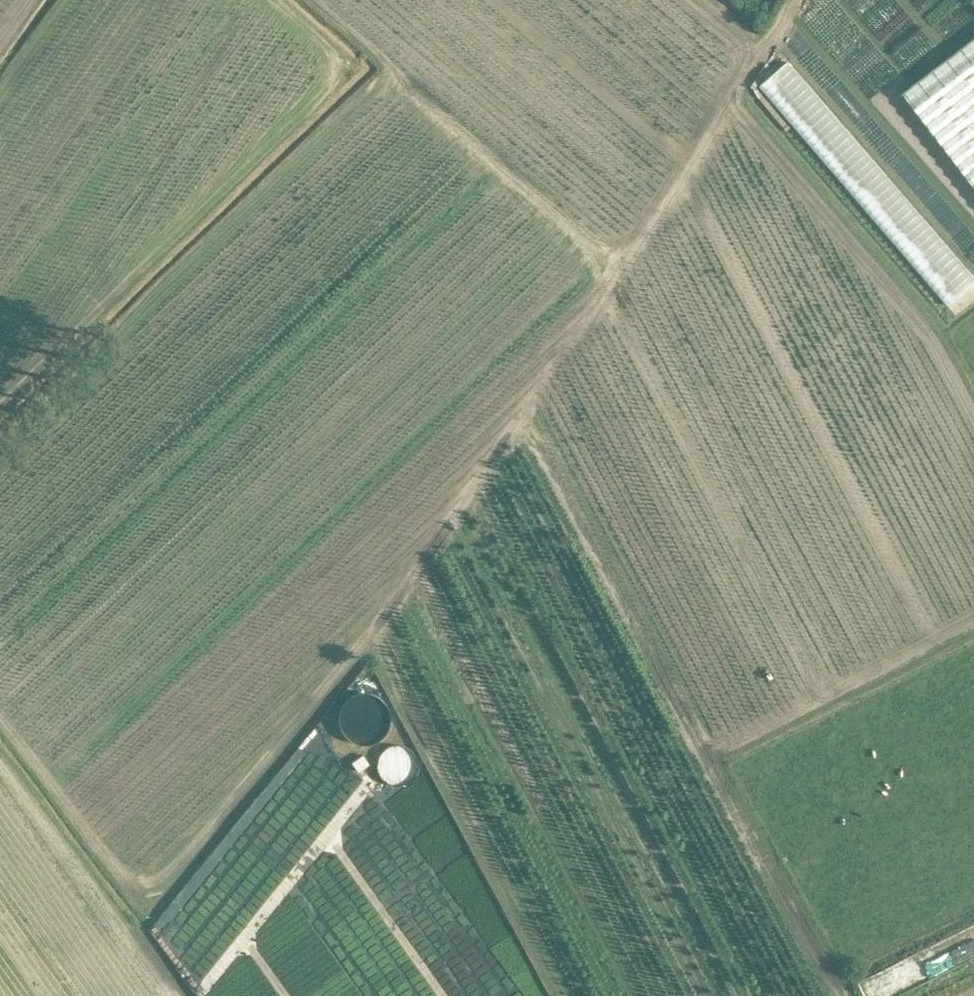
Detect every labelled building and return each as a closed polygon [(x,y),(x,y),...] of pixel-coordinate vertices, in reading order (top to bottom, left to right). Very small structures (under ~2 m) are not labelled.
[(973,184),(973,38),(904,92),(973,184)]
